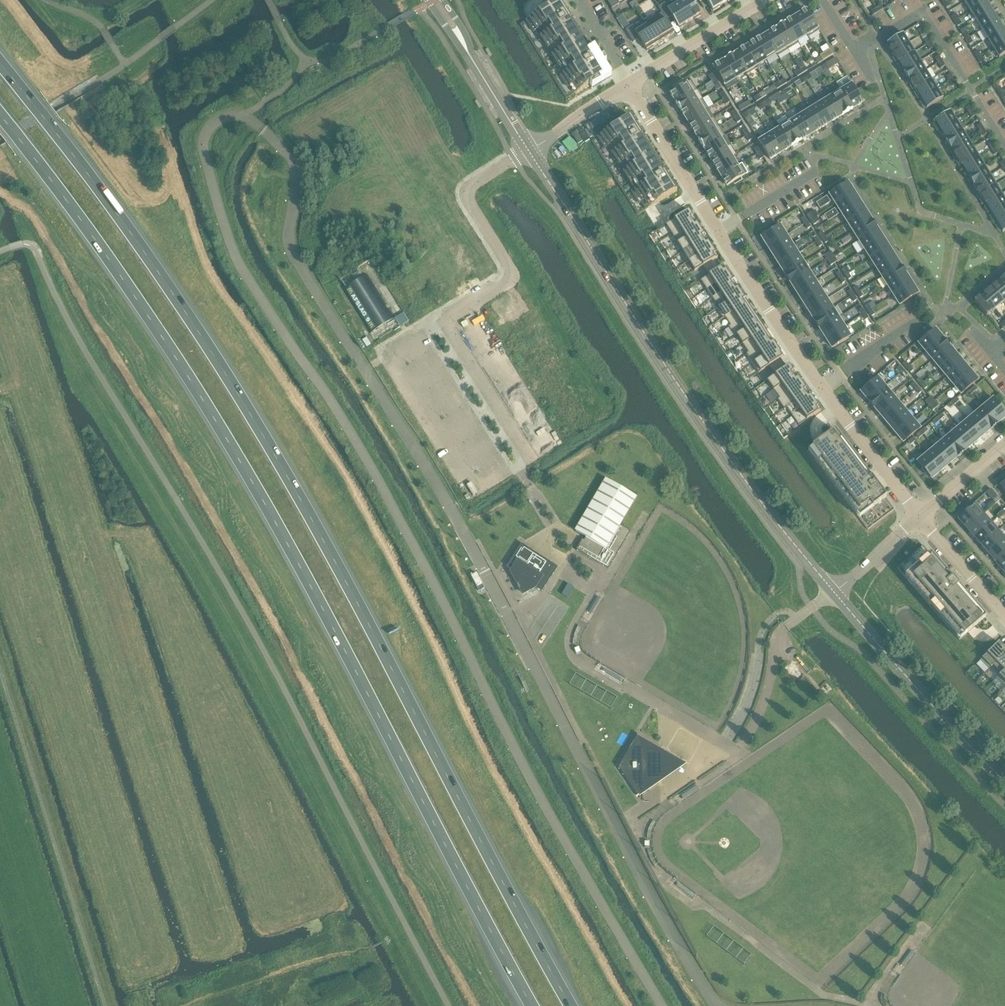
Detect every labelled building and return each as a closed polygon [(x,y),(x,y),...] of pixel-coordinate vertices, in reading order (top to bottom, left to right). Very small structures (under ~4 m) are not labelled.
[(612,9),(619,4),(617,0),(607,0),(612,9)] [(677,1),(689,21),(694,19),(694,20),(701,16),(693,3),(698,0),(678,0),(677,1)] [(713,11),(720,7),(719,6),(723,3),(721,0),(706,0),(713,11)] [(986,0),(969,0),(965,2),(970,12),(987,2),(986,0)] [(533,17),(520,25),(566,100),(606,76),(560,1),(533,17)] [(658,7),(661,13),(662,13),(666,20),(671,17),(673,20),(679,29),(686,25),(685,24),(689,21),(677,1),(667,7),(664,3),(658,7)] [(992,11),(987,2),(970,12),(976,21),(992,11)] [(806,10),(795,16),(808,38),(819,31),(806,10)] [(998,20),(992,11),(976,21),(982,30),(998,20)] [(661,13),(644,24),(657,44),(674,33),(666,20),(662,13),(661,13)] [(795,16),(785,23),(798,44),(797,41),(806,36),(808,38),(795,16)] [(1004,29),(998,20),(982,30),(987,39),(1004,29)] [(785,23),(775,29),(788,50),(798,44),(785,23)] [(632,25),(625,30),(633,43),(639,39),(647,52),(653,48),(653,47),(657,44),(644,24),(635,29),(632,25)] [(775,29),(764,35),(777,56),(788,50),(775,29)] [(1004,29),(987,39),(993,48),(1004,41),(1004,32),(1004,29)] [(909,43),(903,33),(886,43),(892,53),(909,43)] [(764,35),(754,41),(766,61),(776,54),(777,57),(777,56),(764,35)] [(754,41),(744,48),(757,69),(756,66),(766,61),(754,41)] [(993,48),(999,58),(1004,54),(1004,41),(993,48)] [(914,52),(909,43),(892,53),(898,62),(914,52)] [(744,48),(734,54),(747,75),(757,69),(744,48)] [(830,49),(819,56),(820,57),(823,61),(833,55),(830,49)] [(920,62),(914,52),(898,62),(904,72),(920,62)] [(734,54),(724,60),(735,79),(745,73),(746,75),(747,75),(734,54)] [(836,58),(825,64),(827,69),(828,70),(839,63),(836,58)] [(724,60),(713,67),(725,86),(727,90),(738,84),(735,79),(724,60)] [(926,71),(920,62),(904,72),(909,81),(926,71)] [(931,80),(926,71),(909,81),(915,90),(931,80)] [(676,89),(670,93),(676,103),(697,90),(691,80),(683,85),(682,83),(675,87),(676,89)] [(937,89),(931,80),(915,90),(921,99),(937,89)] [(850,82),(839,88),(852,109),(863,103),(850,82)] [(839,88),(829,95),(842,116),(852,109),(839,88)] [(943,99),(937,89),(921,99),(927,109),(943,99)] [(697,90),(676,103),(681,112),(702,99),(698,101),(693,93),(697,91),(697,90)] [(829,95),(819,101),(832,122),(842,116),(829,95)] [(702,99),(681,112),(687,122),(708,109),(702,99)] [(749,101),(738,108),(740,112),(751,105),(749,101)] [(820,103),(810,109),(822,128),(832,122),(819,101),(818,101),(820,103)] [(708,109),(687,122),(692,131),(714,118),(713,117),(709,120),(704,111),(708,109)] [(799,113),(798,113),(811,135),(822,128),(810,109),(800,115),(799,113)] [(950,111),(934,121),(940,130),(956,120),(950,111)] [(798,113),(788,120),(801,141),(811,135),(798,113)] [(621,122),(591,141),(637,216),(652,207),(677,192),(668,177),(665,173),(639,130),(631,117),(629,117),(628,115),(620,120),(621,122)] [(714,118),(692,131),(698,140),(719,127),(714,118)] [(788,120),(778,126),(791,147),(801,141),(788,120)] [(962,130),(956,120),(940,130),(945,140),(962,130)] [(778,126),(768,132),(781,153),(791,147),(778,126)] [(719,127),(698,140),(704,149),(725,136),(719,127)] [(967,139),(962,130),(945,140),(951,149),(967,139)] [(768,132),(757,139),(770,160),(781,153),(768,132)] [(725,136),(704,149),(709,158),(731,145),(730,145),(726,147),(721,139),(725,137),(725,136)] [(973,148),(967,139),(951,149),(957,158),(973,148)] [(731,145),(709,158),(715,168),(736,155),(731,145)] [(979,157),(973,148),(957,158),(962,167),(979,157)] [(736,155),(715,168),(721,177),(738,166),(732,158),(736,155)] [(984,167),(979,157),(962,167),(968,177),(984,167)] [(738,166),(721,177),(727,186),(733,182),(734,185),(742,180),(740,178),(744,176),(738,166)] [(990,176),(984,167),(968,177),(974,186),(990,176)] [(996,185),(990,176),(974,186),(979,195),(996,185)] [(854,193),(847,183),(829,195),(835,204),(854,193)] [(1001,194),(996,185),(979,195),(985,204),(1001,194)] [(859,202),(854,193),(835,204),(841,213),(859,202)] [(1001,194),(985,204),(991,213),(1004,205),(1004,200),(1001,194)] [(865,211),(859,202),(841,213),(847,222),(865,211)] [(991,213),(996,223),(1004,217),(1004,205),(991,213)] [(657,230),(654,232),(659,242),(665,251),(671,260),(677,269),(683,280),(691,275),(696,284),(689,289),(695,298),(701,307),(706,316),(712,325),(718,334),(724,343),(730,352),(736,361),(742,370),(749,380),(757,375),(763,384),(755,389),(762,398),(768,407),(774,416),(780,425),(787,435),(807,421),(820,412),(820,411),(814,402),(813,401),(807,392),(802,385),(801,384),(795,375),(789,367),(788,366),(786,368),(780,360),(783,358),(777,349),(776,348),(770,339),(765,331),(764,330),(758,321),(753,313),(752,312),(747,304),(746,303),(741,295),(740,294),(734,285),(729,277),(728,276),(723,267),(720,268),(715,260),(717,258),(712,249),(711,248),(705,239),(700,231),(700,229),(694,220),(689,212),(688,211),(670,222),(664,226),(658,230),(657,230)] [(871,220),(865,211),(847,222),(853,232),(871,220)] [(996,223),(1002,232),(1004,231),(1004,217),(996,223)] [(877,229),(871,220),(853,232),(859,241),(877,229)] [(786,236),(780,226),(761,238),(768,247),(786,236)] [(882,238),(877,229),(859,241),(864,250),(882,238)] [(792,245),(786,236),(768,247),(773,256),(792,245)] [(888,247),(882,238),(864,250),(870,259),(888,247)] [(797,254),(792,245),(773,256),(779,265),(797,254)] [(894,257),(888,247),(870,259),(876,268),(894,257)] [(803,263),(797,254),(779,265),(785,275),(803,263)] [(900,266),(894,257),(876,268),(882,277),(900,266)] [(809,272),(803,263),(785,275),(791,284),(809,272)] [(906,275),(900,266),(882,277),(887,286),(906,275)] [(815,281),(809,272),(791,284),(796,293),(815,281)] [(368,275),(343,290),(369,333),(394,317),(389,308),(386,310),(384,306),(387,305),(368,275)] [(911,284),(906,275),(887,286),(893,295),(911,284)] [(820,290),(815,281),(796,293),(802,302),(820,290)] [(999,281),(991,287),(1003,302),(1004,301),(1004,287),(999,281)] [(917,293),(911,284),(893,295),(899,305),(917,293)] [(1003,302),(991,287),(983,294),(995,309),(1003,302)] [(826,300),(820,290),(802,302),(808,311),(826,300)] [(983,294),(974,302),(986,316),(995,309),(983,294)] [(832,309),(826,300),(808,311),(814,320),(832,309)] [(838,318),(832,309),(814,320),(820,329),(838,318)] [(406,323),(409,321),(404,313),(401,316),(406,323)] [(844,327),(838,318),(820,329),(825,338),(844,327)] [(850,336),(844,327),(825,338),(831,348),(850,336)] [(942,338),(935,330),(918,344),(926,352),(942,338)] [(367,338),(362,341),(367,348),(371,345),(367,338)] [(949,347),(942,338),(926,352),(933,361),(949,347)] [(956,355),(949,347),(933,361),(940,369),(956,355)] [(963,363),(956,355),(940,369),(946,377),(963,363)] [(970,372),(963,363),(946,377),(953,385),(970,372)] [(977,380),(970,372),(953,385),(961,394),(977,380)] [(884,387),(877,378),(861,392),(868,401),(884,387)] [(891,395),(884,387),(868,401),(875,409),(891,395)] [(898,403),(891,395),(875,409),(882,417),(898,403)] [(993,399),(984,406),(998,423),(1004,417),(1004,414),(1002,410),(1003,409),(998,404),(998,405),(993,399)] [(905,412),(898,403),(882,417),(889,425),(905,412)] [(984,406),(976,413),(990,430),(998,423),(984,406)] [(912,420),(905,412),(889,425),(896,434),(912,420)] [(976,413),(967,420),(981,437),(990,430),(976,413)] [(919,429),(912,420),(896,434),(903,442),(919,429)] [(967,420),(959,427),(973,444),(981,437),(967,420)] [(959,427),(951,434),(965,450),(973,444),(959,427)] [(817,444),(816,445),(807,451),(867,530),(894,510),(877,487),(880,485),(874,477),(873,476),(870,478),(834,431),(825,437),(825,438),(820,441),(817,444)] [(951,434),(943,441),(956,457),(965,450),(951,434)] [(943,441),(934,448),(948,464),(956,457),(943,441)] [(934,448),(926,455),(940,471),(948,464),(934,448)] [(940,471),(926,455),(917,462),(922,468),(921,469),(926,474),(927,473),(931,479),(940,471)] [(635,497),(606,479),(575,531),(585,537),(584,540),(582,539),(575,550),(608,569),(630,531),(619,525),(635,497)] [(477,493),(471,483),(467,485),(473,496),(477,493)] [(998,498),(991,489),(986,493),(994,502),(998,498)] [(992,500),(986,504),(989,508),(995,504),(992,500)] [(982,515),(973,504),(967,509),(969,510),(959,519),(967,528),(982,515)] [(990,524),(982,515),(967,528),(975,537),(990,524)] [(997,532),(990,524),(975,537),(982,545),(997,532)] [(1004,540),(997,532),(982,545),(989,553),(1004,540)] [(1004,540),(989,553),(995,561),(1004,552),(1004,541),(1004,540)] [(532,551),(521,543),(506,566),(512,570),(511,572),(523,594),(535,587),(542,592),(548,581),(547,581),(549,577),(550,578),(558,567),(535,553),(535,554),(531,552),(532,551)] [(951,579),(923,545),(897,568),(959,640),(973,628),(985,618),(958,587),(961,584),(954,577),(951,579)] [(995,561),(1003,570),(1004,568),(1004,552),(995,561)] [(476,573),(471,576),(477,587),(482,584),(476,573)] [(998,643),(980,660),(988,669),(1004,653),(1004,645),(1002,647),(998,643)] [(988,669),(989,669),(990,668),(998,676),(996,677),(997,678),(1004,670),(1004,653),(988,669)] [(997,678),(1004,686),(1004,670),(997,678)] [(638,734),(618,767),(640,798),(638,795),(659,780),(659,751),(637,738),(639,735),(638,734)]
